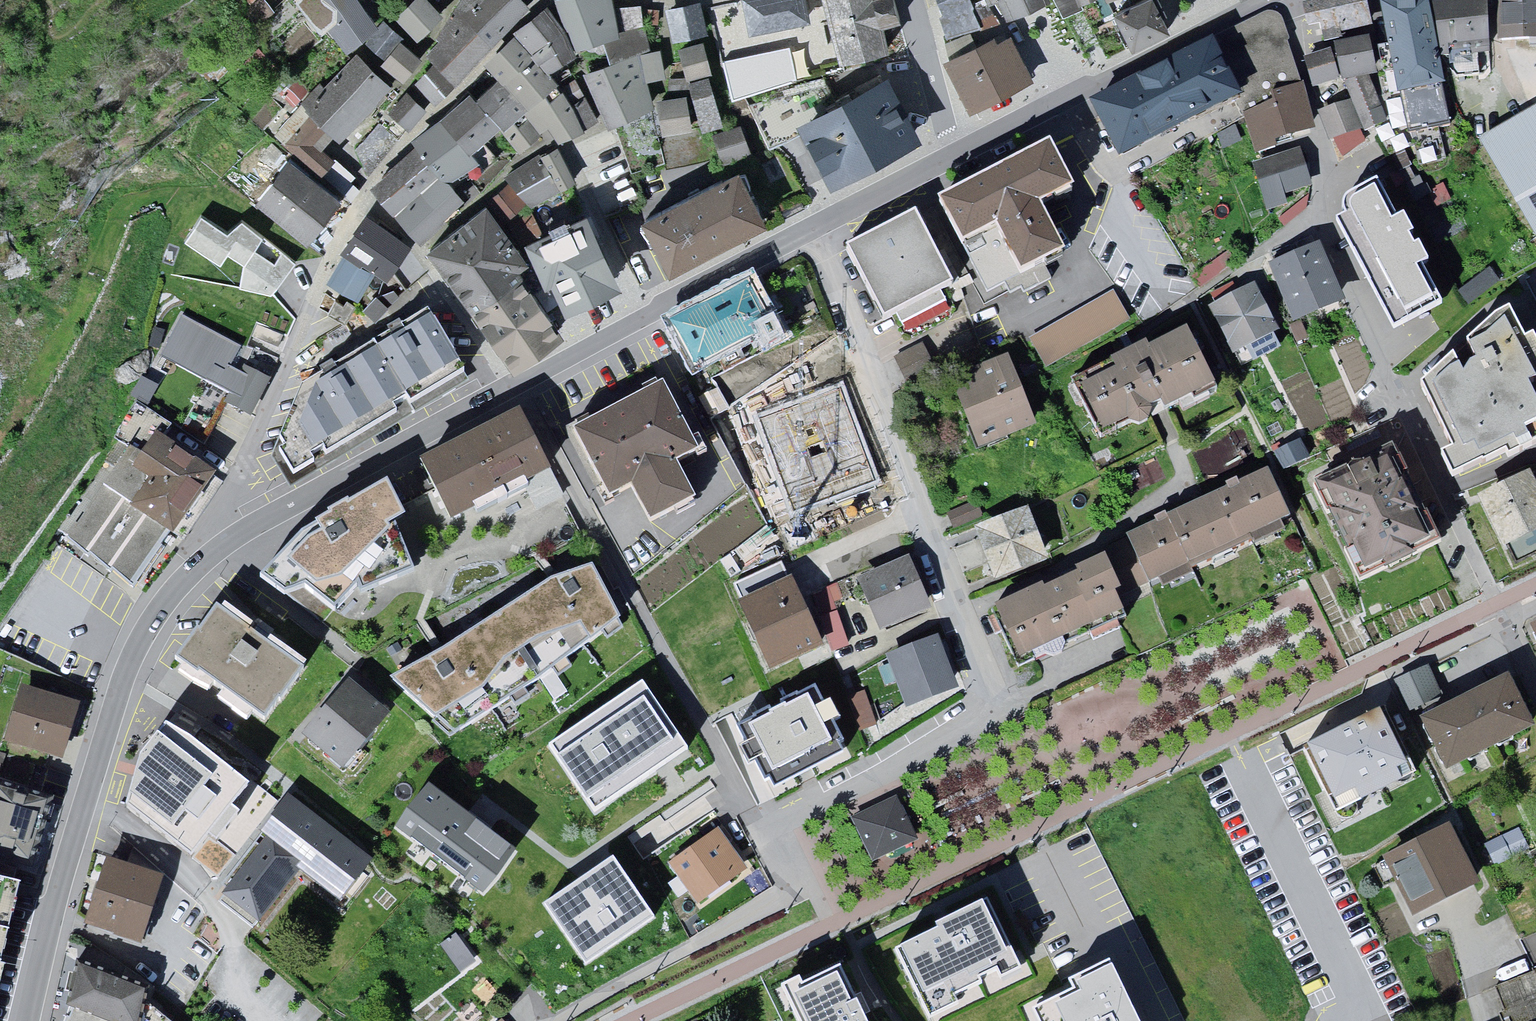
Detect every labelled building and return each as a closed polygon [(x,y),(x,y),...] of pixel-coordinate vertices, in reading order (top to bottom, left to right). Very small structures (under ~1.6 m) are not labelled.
[(382,20),(366,0),(295,0),(348,51),(382,20)] [(429,0),(414,0),(397,17),(422,41),(446,16),(429,0)] [(530,1),(530,0),(464,0),(445,23),(453,34),(413,70),(438,99),(530,1)] [(656,101),(648,78),(666,76),(652,26),(622,31),(617,0),(560,0),(578,47),(606,41),(616,61),(585,71),(612,127),(656,101)] [(839,56),(825,0),(794,0),(794,7),(764,12),(757,0),(750,0),(713,10),(734,84),(839,56)] [(839,56),(841,62),(892,49),(886,25),(904,21),(899,0),(825,0),(839,56)] [(950,41),(986,30),(975,0),(940,0),(950,41)] [(1000,22),(1046,0),(991,0),(1000,22)] [(1104,0),(1058,0),(1064,15),(1104,0)] [(1115,11),(1133,50),(1176,29),(1163,0),(1137,0),(1115,11)] [(1366,0),(1302,0),(1312,45),(1333,41),(1368,35),(1373,34),(1366,0)] [(1503,47),(1535,45),(1535,0),(1501,0),(1503,47)] [(678,42),(709,32),(703,3),(674,5),(670,5),(678,42)] [(1493,65),(1490,3),(1437,7),(1444,64),(1493,65)] [(562,136),(587,126),(574,98),(553,69),(570,54),(547,5),(519,31),(490,64),(497,78),(476,98),(469,89),(418,138),(417,147),(391,165),(373,183),(423,243),(468,200),(455,182),(467,172),(480,180),(495,168),(481,155),(503,131),(521,150),(549,124),(562,136)] [(1431,6),(1382,11),(1402,100),(1446,91),(1431,6)] [(1214,42),(1243,102),(1248,110),(1304,82),(1292,42),(1281,15),(1268,11),(1245,21),(1224,30),(1212,38),(1214,42)] [(402,73),(421,51),(403,36),(406,33),(387,18),(370,39),(386,52),(383,57),(402,73)] [(1368,35),(1333,41),(1334,48),(1340,80),(1367,75),(1376,73),(1368,35)] [(947,61),(971,113),(1034,85),(1014,42),(1001,48),(997,38),(947,61)] [(706,41),(680,48),(689,79),(715,71),(706,41)] [(1088,105),(1117,164),(1243,102),(1214,42),(1146,76),(1088,105)] [(1340,80),(1334,48),(1308,55),(1317,85),(1340,80)] [(392,82),(358,52),(326,84),(323,81),(275,134),(341,190),(355,174),(318,143),(331,130),(341,140),(392,82)] [(1385,124),(1367,75),(1340,80),(1349,99),(1362,128),(1364,133),(1385,124)] [(711,79),(692,83),(703,126),(722,121),(711,79)] [(802,121),(834,190),(921,149),(888,81),(802,121)] [(1318,134),(1304,82),(1248,110),(1241,111),(1254,151),(1318,134)] [(410,91),(390,112),(409,129),(428,108),(410,91)] [(692,94),(661,97),(665,141),(696,138),(692,94)] [(1362,128),(1349,99),(1322,109),(1332,141),(1362,128)] [(1535,235),(1535,111),(1481,142),(1535,235)] [(755,150),(743,118),(713,129),(725,161),(755,150)] [(355,143),(367,168),(397,140),(379,120),(355,143)] [(583,189),(560,144),(543,152),(514,170),(491,195),(528,242),(558,228),(544,209),(583,189)] [(997,241),(1019,284),(1063,262),(1038,213),(1071,196),(1048,151),(936,208),(962,259),(997,241)] [(1254,168),(1271,216),(1288,209),(1283,195),(1314,185),(1302,152),(1254,168)] [(257,204),(306,243),(340,200),(291,161),(257,204)] [(644,224),(672,277),(767,227),(739,174),(644,224)] [(1343,213),(1346,217),(1363,249),(1354,253),(1370,283),(1379,278),(1403,325),(1442,304),(1422,267),(1428,263),(1419,245),(1411,249),(1406,239),(1413,235),(1404,217),(1397,220),(1377,182),(1349,196),(1346,198),(1344,201),(1343,205),(1343,209),(1343,213)] [(489,203),(429,253),(520,364),(563,329),(519,276),(536,261),(489,203)] [(377,272),(386,276),(408,249),(365,212),(330,280),(363,304),(377,272)] [(872,310),(883,332),(961,293),(921,213),(843,251),(856,277),(863,274),(880,306),(872,310)] [(228,229),(201,214),(185,239),(220,262),(226,253),(243,261),(239,287),(272,293),(297,261),(242,217),(228,229)] [(554,284),(569,316),(623,291),(587,215),(558,228),(528,242),(524,244),(536,261),(544,288),(554,284)] [(1273,272),(1296,327),(1345,306),(1322,251),(1273,272)] [(674,328),(697,371),(778,327),(754,285),(674,328)] [(1211,310),(1236,359),(1282,336),(1257,287),(1211,310)] [(1113,288),(1029,337),(1046,367),(1130,319),(1113,288)] [(240,346),(182,316),(160,357),(240,398),(251,377),(229,367),(240,346)] [(277,459),(290,484),(466,378),(430,317),(301,395),(277,459)] [(1454,487),(1509,460),(1511,465),(1535,453),(1535,406),(1531,395),(1535,392),(1535,344),(1526,348),(1511,320),(1499,324),(1469,351),(1475,366),(1464,380),(1457,364),(1424,392),(1453,457),(1443,462),(1454,487)] [(1078,390),(1104,444),(1215,392),(1189,337),(1078,390)] [(953,388),(979,451),(1035,429),(1010,365),(953,388)] [(841,389),(758,420),(789,501),(830,486),(836,503),(876,488),(870,471),(871,470),(841,389)] [(631,493),(649,529),(694,507),(675,467),(694,458),(662,393),(571,438),(605,506),(631,493)] [(424,467),(453,525),(550,477),(521,419),(475,441),(424,467)] [(132,448),(70,534),(151,591),(229,482),(156,430),(140,454),(132,448)] [(1318,491),(1361,583),(1422,554),(1435,548),(1392,456),(1318,491)] [(1129,540),(1150,587),(1291,525),(1270,478),(1129,540)] [(1481,504),(1505,553),(1535,538),(1535,485),(1533,479),(1481,504)] [(288,602),(327,628),(359,585),(361,595),(413,574),(393,533),(403,525),(387,491),(314,530),(300,541),(261,582),(288,602)] [(979,531),(998,586),(1051,568),(1032,513),(979,531)] [(859,584),(882,636),(932,615),(910,563),(859,584)] [(997,615),(1019,663),(1122,617),(1115,600),(1121,597),(1107,566),(997,615)] [(418,672),(389,685),(454,739),(540,686),(621,628),(592,576),(554,587),(462,645),(418,672)] [(740,610),(770,674),(822,651),(792,587),(740,610)] [(823,614),(844,609),(839,587),(817,592),(823,614)] [(842,611),(824,617),(835,652),(853,646),(842,611)] [(217,612),(177,670),(261,728),(301,670),(217,612)] [(890,661),(908,711),(960,692),(941,642),(890,661)] [(1428,666),(1395,680),(1408,709),(1441,695),(1428,666)] [(642,682),(549,746),(594,813),(673,759),(670,754),(684,744),(642,682)] [(737,756),(830,708),(816,683),(725,727),(737,756)] [(301,742),(340,775),(389,718),(350,685),(301,742)] [(1423,728),(1448,779),(1535,736),(1511,685),(1423,728)] [(864,692),(849,698),(860,729),(875,725),(864,692)] [(26,694),(8,751),(62,768),(80,712),(57,704),(26,694)] [(737,756),(757,788),(847,744),(830,708),(737,756)] [(1304,747),(1335,812),(1413,772),(1382,710),(1304,747)] [(125,808),(217,879),(278,802),(251,779),(247,783),(192,739),(165,723),(140,754),(125,808)] [(33,870),(55,797),(0,780),(0,860),(33,870)] [(512,853),(428,789),(408,813),(398,828),(482,892),(495,879),(512,853)] [(851,817),(873,861),(918,839),(897,795),(851,817)] [(299,873),(339,903),(371,863),(290,801),(259,842),(267,848),(299,873)] [(1519,827),(1483,843),(1494,866),(1530,852),(1519,827)] [(1387,862),(1416,920),(1481,887),(1452,829),(1387,862)] [(674,868),(699,904),(745,872),(720,836),(674,868)] [(224,904),(256,929),(299,873),(267,848),(224,904)] [(613,858),(544,905),(586,965),(654,918),(613,858)] [(109,865),(87,932),(143,950),(165,883),(109,865)] [(23,893),(0,887),(0,994),(23,893)] [(929,1020),(965,1005),(960,994),(982,984),(981,980),(996,973),(1001,983),(1023,972),(990,900),(935,925),(937,930),(895,949),(929,1020)] [(456,931),(439,943),(460,972),(477,960),(456,931)] [(1110,963),(1069,983),(1073,991),(1033,1011),(1038,1020),(1139,1020),(1110,963)] [(797,1020),(869,1020),(866,1016),(842,966),(803,984),(800,978),(780,987),(797,1020)] [(78,967),(62,1020),(172,1020),(148,1002),(143,990),(78,967)] [(1504,987),(1518,1020),(1535,1020),(1535,974),(1504,987)]
